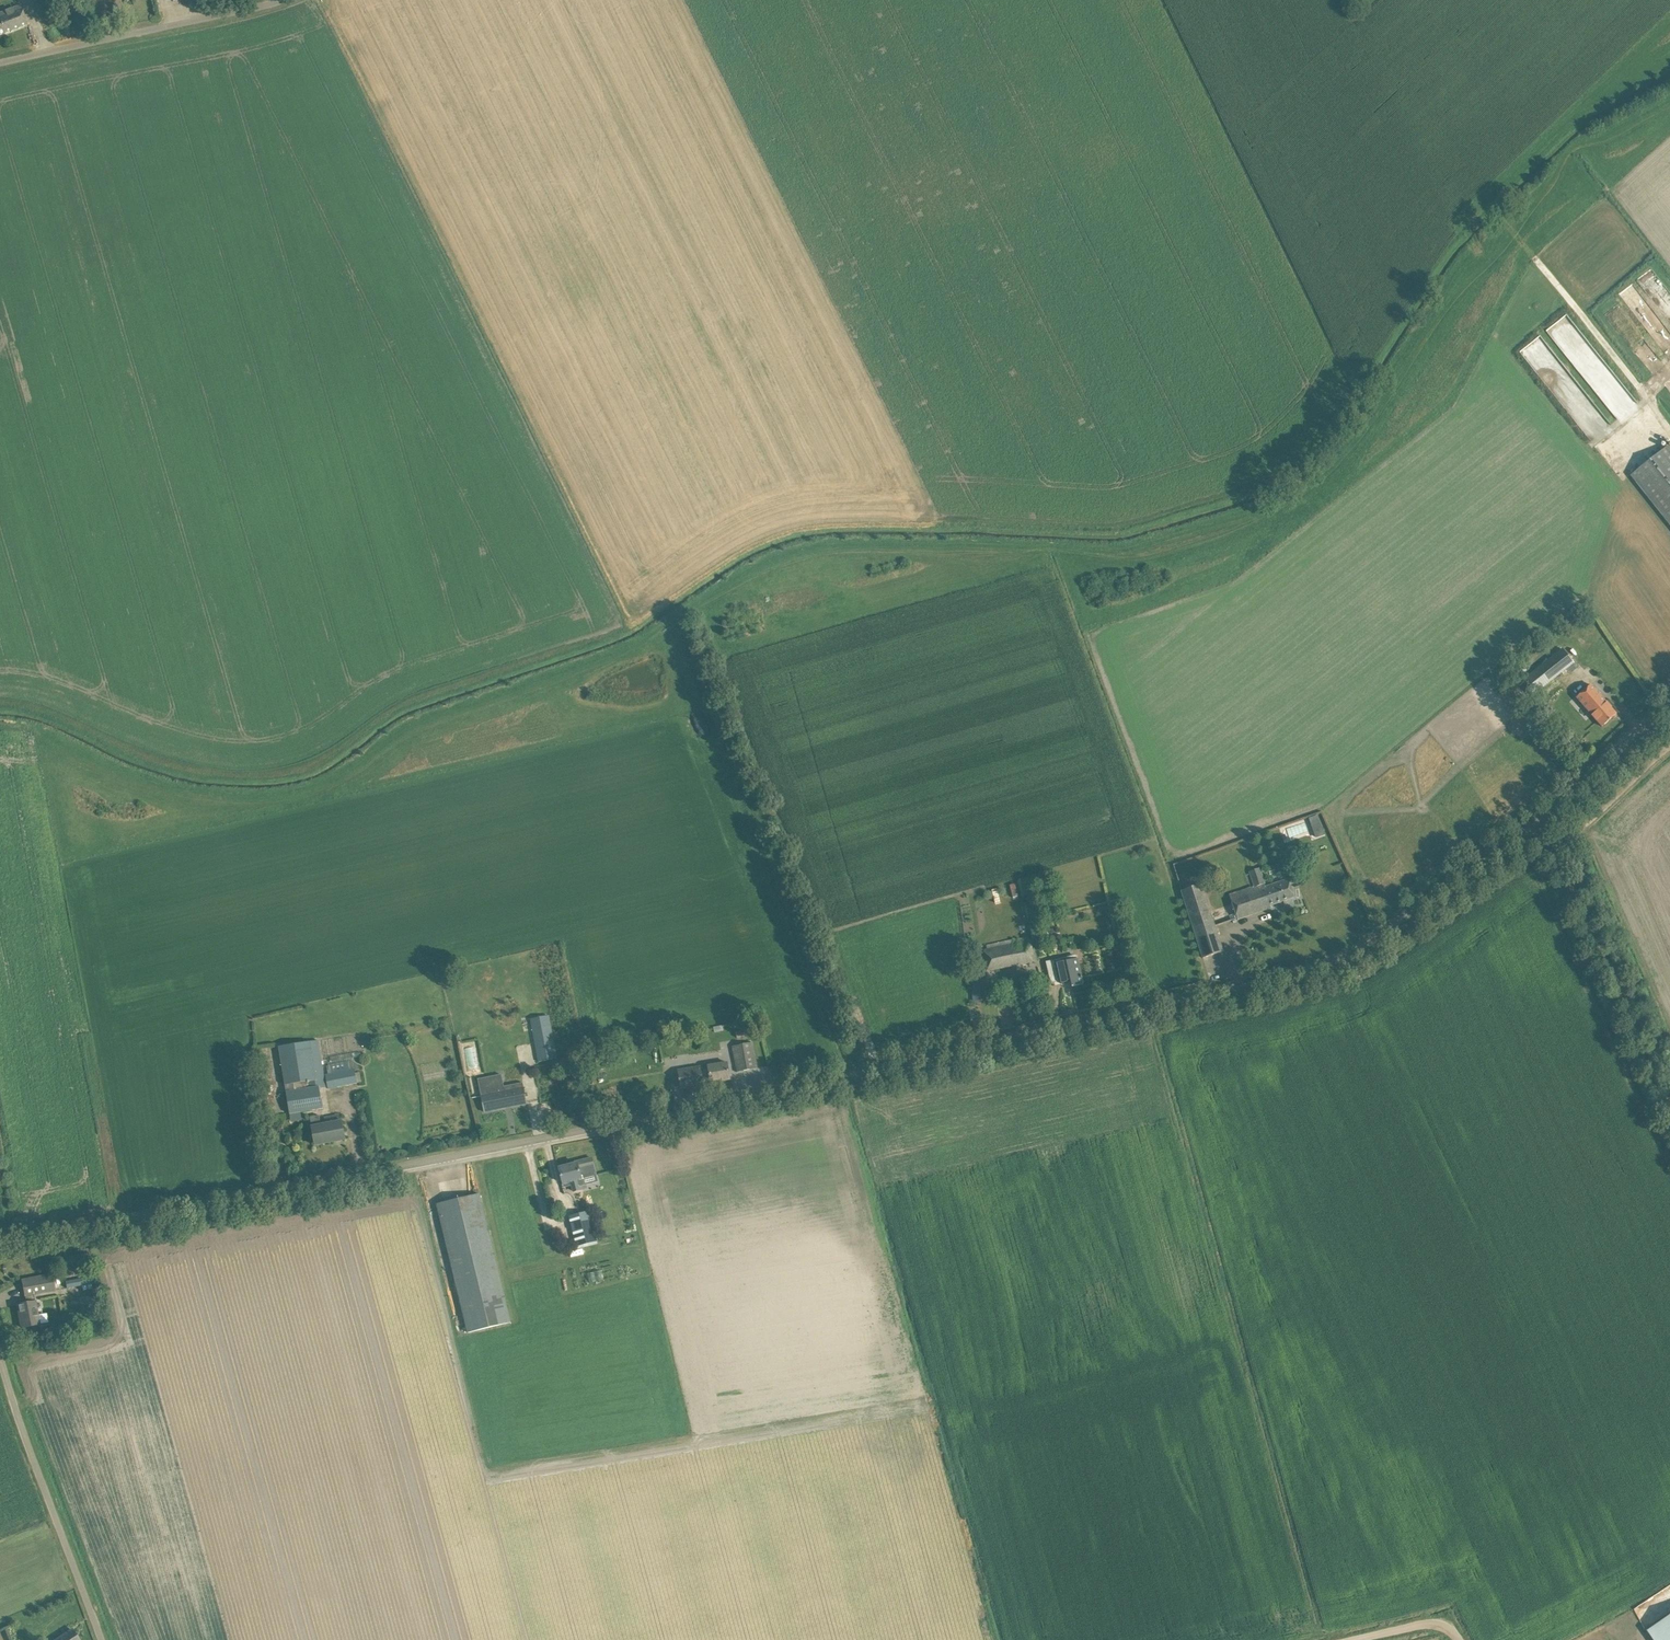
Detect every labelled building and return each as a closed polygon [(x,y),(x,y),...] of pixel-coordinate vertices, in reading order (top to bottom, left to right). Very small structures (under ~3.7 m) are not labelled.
[(45,18),(56,14),(50,0),(38,0),(45,18)] [(27,25),(20,6),(0,13),(0,35),(27,25)] [(1620,310),(1613,315),(1631,337),(1637,332),(1620,310)] [(1570,361),(1590,345),(1565,314),(1545,330),(1570,361)] [(1669,526),(1669,446),(1669,445),(1630,475),(1669,526)] [(1521,681),(1532,695),(1573,662),(1562,649),(1561,649),(1559,647),(1555,650),(1557,653),(1521,681)] [(1616,714),(1609,705),(1591,684),(1576,697),(1602,726),(1616,714)] [(1322,827),(1313,831),(1316,838),(1325,835),(1322,827)] [(1270,906),(1295,897),(1288,879),(1265,887),(1259,868),(1250,872),(1255,886),(1229,895),(1238,919),(1270,908),(1270,906)] [(1223,951),(1202,884),(1181,891),(1203,958),(1223,951)] [(1037,961),(1035,950),(1033,939),(983,949),(987,971),(1037,961)] [(1067,979),(1070,978),(1072,987),(1084,984),(1082,978),(1083,977),(1083,976),(1082,976),(1078,958),(1076,959),(1076,956),(1057,960),(1051,961),(1052,964),(1047,965),(1051,983),(1061,981),(1061,983),(1068,982),(1067,979)] [(971,981),(973,1002),(982,1001),(980,981),(971,981)] [(1011,1006),(999,1009),(1000,1015),(1013,1012),(1011,1006)] [(558,1058),(549,1015),(531,1019),(539,1062),(558,1058)] [(285,1085),(290,1114),(323,1108),(320,1086),(326,1085),(319,1040),(279,1046),(285,1085)] [(757,1067),(755,1057),(752,1043),(732,1048),(737,1072),(757,1067)] [(266,1048),(259,1049),(261,1071),(269,1070),(266,1048)] [(730,1080),(729,1069),(727,1061),(708,1064),(709,1067),(701,1069),(700,1064),(678,1068),(682,1088),(703,1084),(703,1081),(710,1080),(711,1083),(730,1080)] [(355,1069),(349,1070),(347,1062),(331,1065),(333,1073),(326,1074),(329,1089),(358,1084),(355,1069)] [(481,1096),(484,1112),(506,1108),(505,1106),(512,1105),(512,1107),(528,1103),(523,1082),(503,1086),(501,1074),(485,1077),(488,1094),(481,1096)] [(346,1139),(344,1128),(341,1115),(325,1118),(325,1121),(321,1121),(320,1115),(310,1117),(315,1145),(346,1139)] [(596,1175),(592,1157),(577,1161),(577,1163),(559,1168),(563,1183),(572,1181),(575,1191),(583,1189),(581,1179),(596,1175)] [(511,1322),(483,1205),(480,1194),(437,1204),(468,1332),(511,1322)] [(571,1216),(569,1216),(577,1246),(598,1241),(598,1240),(598,1239),(590,1211),(582,1213),(571,1216)] [(88,1252),(61,1258),(63,1264),(90,1259),(88,1252)] [(55,1289),(54,1285),(52,1274),(22,1279),(26,1303),(17,1305),(19,1315),(21,1314),(23,1326),(22,1327),(39,1324),(33,1293),(55,1289)] [(93,1276),(66,1281),(67,1288),(94,1283),(93,1276)] [(78,1330),(75,1320),(66,1322),(69,1332),(78,1330)] [(1647,1630),(1654,1639),(1669,1639),(1669,1614),(1647,1630)] [(73,1630),(63,1635),(56,1639),(79,1639),(73,1630)]
